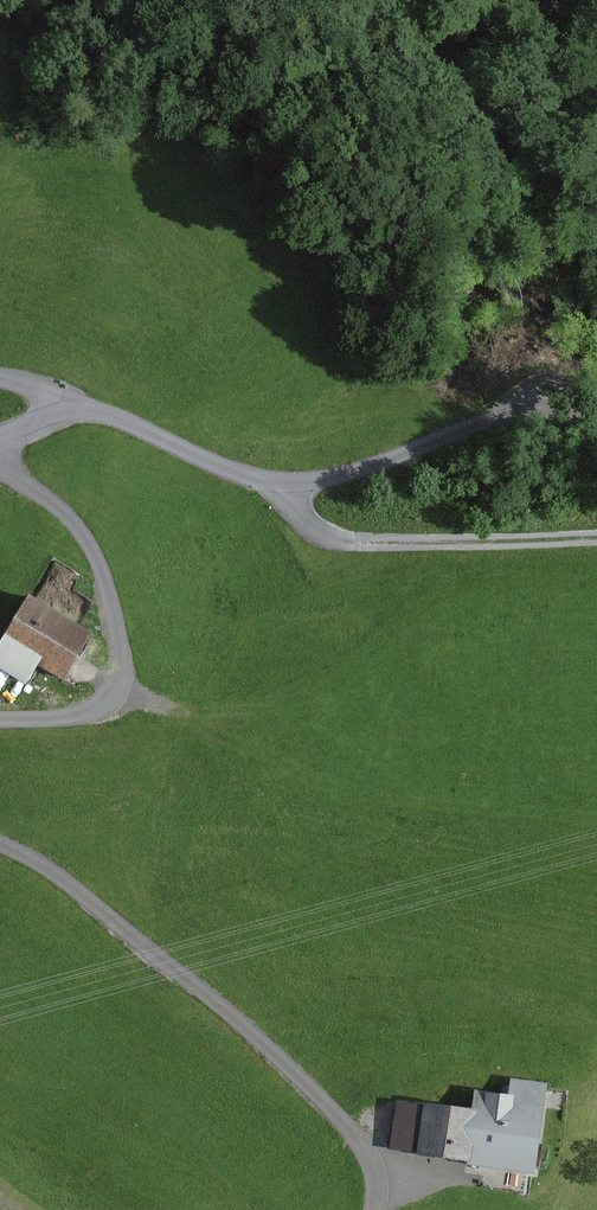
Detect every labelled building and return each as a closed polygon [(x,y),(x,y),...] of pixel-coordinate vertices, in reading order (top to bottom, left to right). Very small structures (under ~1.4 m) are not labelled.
[(43,595),(0,661),(0,663),(33,685),(48,661),(81,683),(110,638),(43,595)] [(513,1104),(448,1096),(442,1149),(575,1165),(585,1082),(516,1074),(513,1104)]
